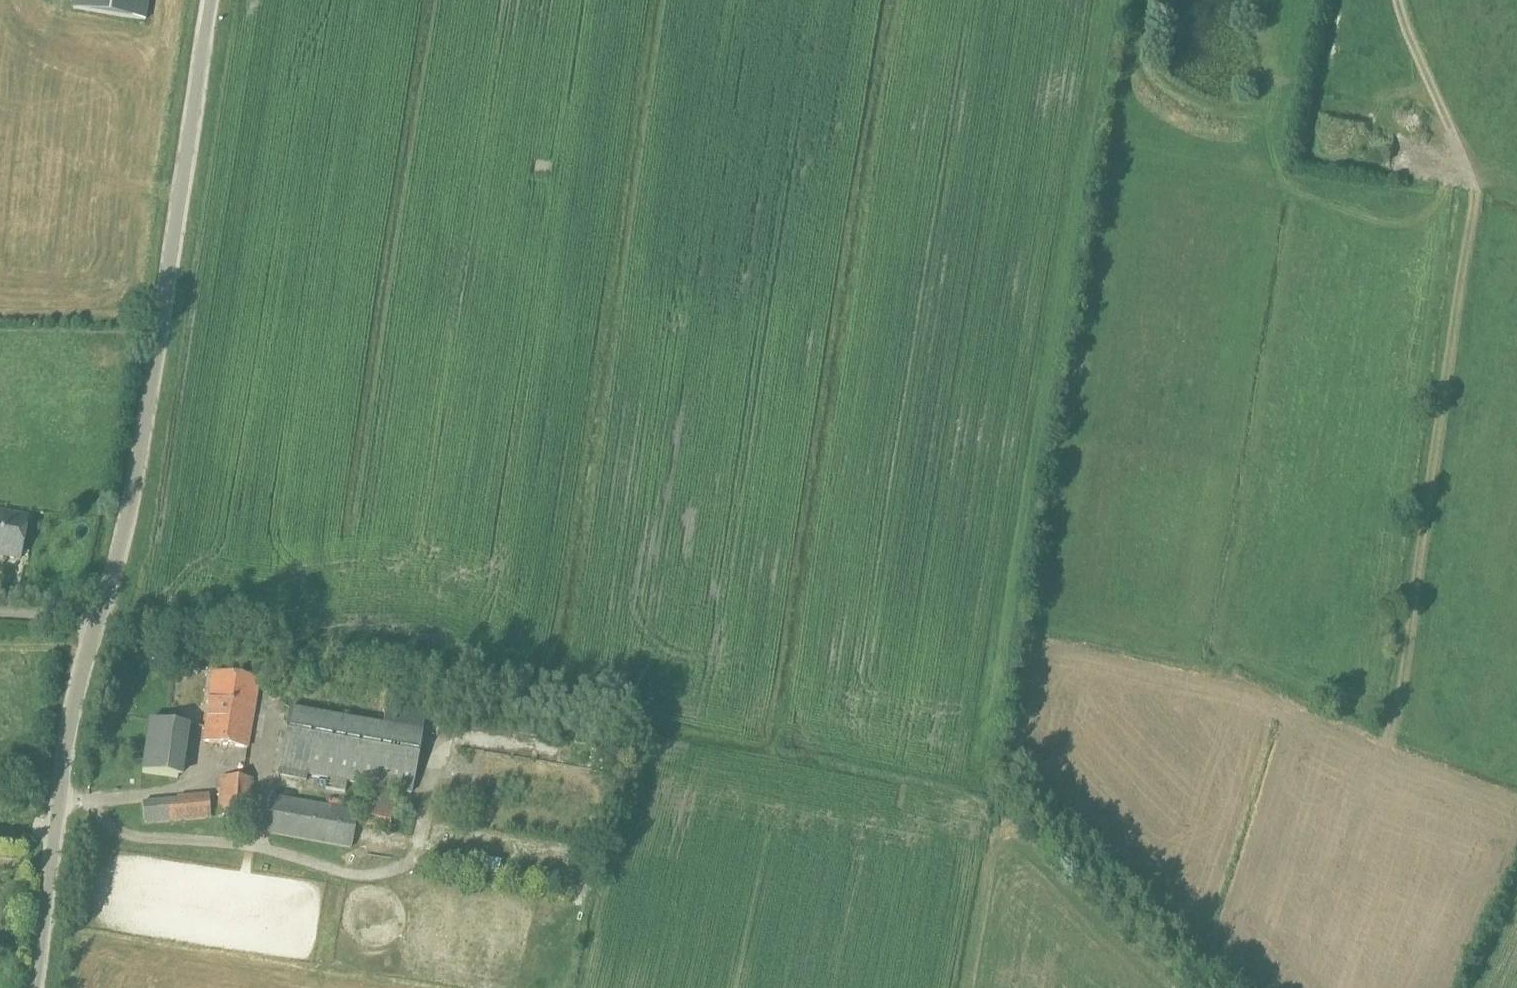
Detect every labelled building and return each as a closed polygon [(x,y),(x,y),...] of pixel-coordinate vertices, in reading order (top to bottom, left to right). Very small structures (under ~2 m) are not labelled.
[(70,3),(142,14),(145,0),(70,0),(70,3)] [(0,512),(0,558),(20,561),(28,517),(0,512)] [(212,673),(201,742),(248,749),(259,679),(212,673)] [(290,710),(278,775),(306,780),(306,775),(326,779),(325,789),(343,792),(345,782),(411,794),(428,700),(388,693),(382,727),(290,710)] [(250,819),(253,779),(220,777),(216,817),(250,819)] [(358,825),(391,833),(399,796),(366,789),(358,825)] [(178,800),(165,801),(167,822),(211,818),(208,795),(177,798),(178,800)] [(357,813),(273,796),(267,834),(350,849),(357,813)]
